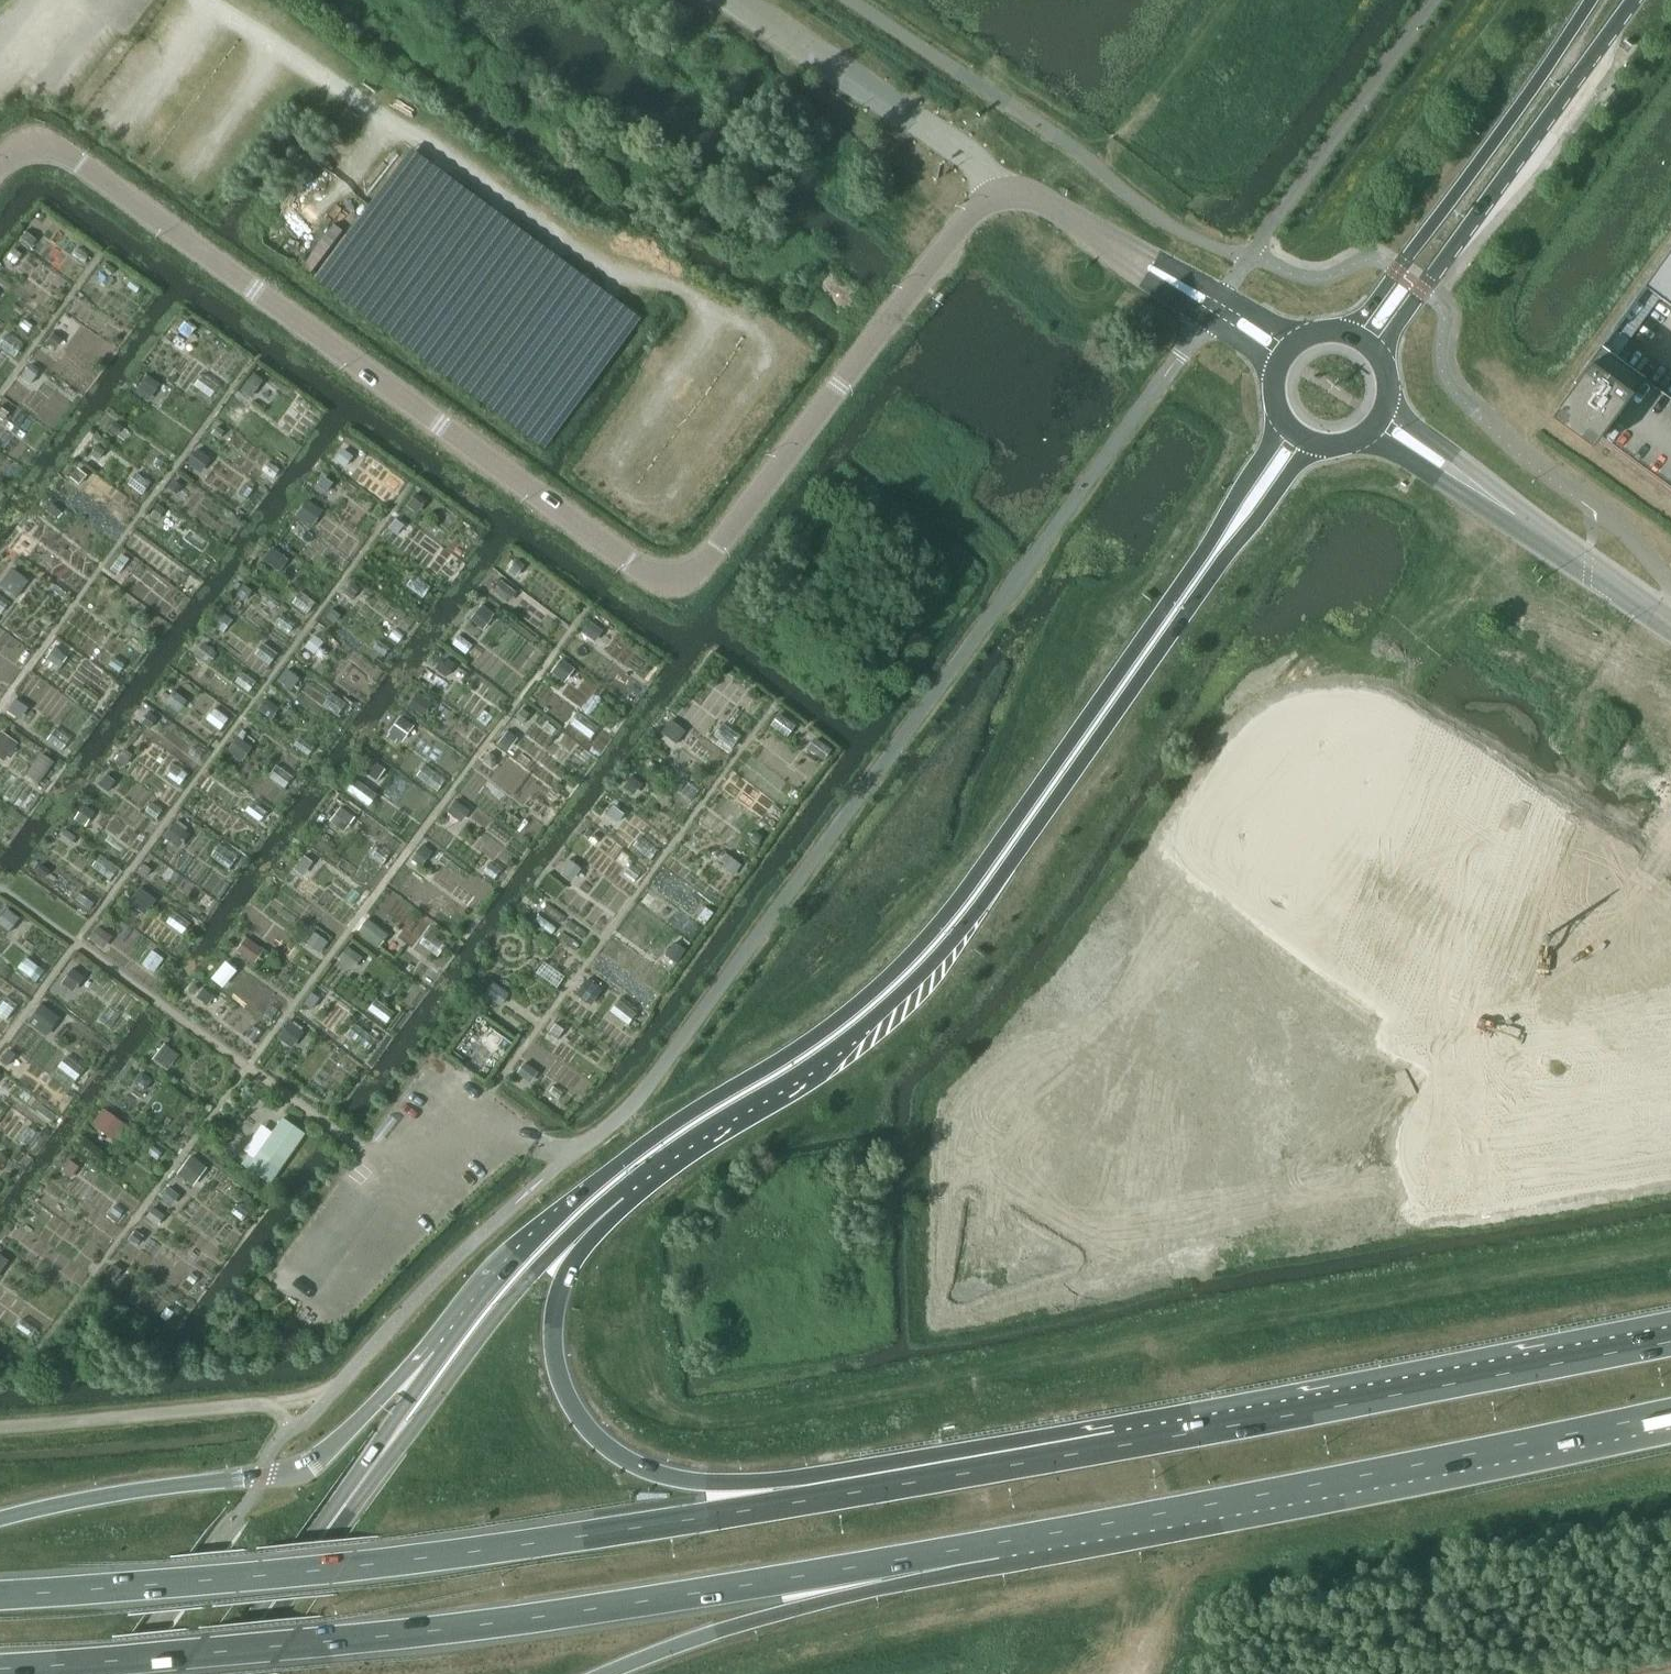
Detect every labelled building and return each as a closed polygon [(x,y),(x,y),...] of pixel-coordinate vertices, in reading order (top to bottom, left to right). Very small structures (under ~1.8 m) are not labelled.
[(26,232),(21,239),(32,247),(37,240),(26,232)] [(14,265),(22,256),(14,249),(6,258),(14,265)] [(1644,289),(1670,308),(1670,251),(1644,289)] [(103,266),(92,281),(107,293),(118,278),(113,274),(115,270),(107,264),(105,268),(103,266)] [(185,323),(180,331),(189,337),(194,330),(185,323)] [(53,334),(46,343),(54,349),(61,340),(53,334)] [(1590,453),(1599,441),(1670,493),(1670,400),(1600,349),(1589,364),(1588,363),(1585,367),(1586,368),(1547,422),(1590,453)] [(30,366),(21,378),(30,384),(39,372),(30,366)] [(253,373),(240,391),(250,399),(264,381),(253,373)] [(147,375),(135,392),(146,399),(149,395),(151,396),(160,384),(147,375)] [(3,422),(9,414),(0,407),(0,420),(3,422)] [(114,422),(108,429),(115,434),(121,427),(114,422)] [(217,426),(212,433),(219,438),(224,432),(217,426)] [(96,447),(90,455),(96,459),(102,451),(96,447)] [(344,468),(353,457),(343,449),(334,461),(344,468)] [(196,452),(187,463),(197,471),(206,459),(196,452)] [(77,469),(70,478),(78,485),(86,477),(77,469)] [(322,478),(316,486),(325,493),(331,485),(322,478)] [(174,480),(168,489),(176,495),(182,487),(174,480)] [(427,502),(416,493),(406,506),(417,515),(427,502)] [(305,502),(295,516),(311,528),(322,514),(305,502)] [(51,505),(45,512),(56,521),(62,514),(51,505)] [(158,506),(150,517),(157,522),(165,511),(158,506)] [(396,521),(389,529),(396,534),(403,526),(396,521)] [(279,572),(288,561),(272,548),(263,560),(279,572)] [(116,576),(129,560),(121,554),(109,570),(116,576)] [(516,560),(508,570),(515,576),(523,565),(516,560)] [(0,582),(0,584),(14,595),(26,579),(11,568),(0,582)] [(500,581),(493,591),(507,600),(514,591),(500,581)] [(351,582),(343,593),(351,599),(359,588),(351,582)] [(243,585),(236,594),(252,607),(259,598),(243,585)] [(482,604),(470,619),(483,629),(492,618),(491,617),(494,613),(482,604)] [(332,609),(325,618),(332,623),(339,614),(332,609)] [(222,612),(211,626),(222,634),(232,620),(222,612)] [(589,621),(580,633),(591,642),(600,630),(589,621)] [(314,636),(305,646),(314,654),(323,643),(314,636)] [(204,643),(196,655),(208,663),(216,651),(204,643)] [(52,649),(45,658),(52,663),(59,654),(52,649)] [(113,658),(108,665),(118,673),(124,666),(113,658)] [(441,660),(435,668),(447,676),(454,665),(447,659),(444,663),(441,660)] [(561,659),(550,673),(561,681),(572,667),(561,659)] [(287,670),(278,681),(287,688),(295,676),(287,670)] [(179,712),(188,701),(174,691),(165,702),(179,712)] [(417,692),(409,704),(423,714),(431,702),(417,692)] [(20,721),(29,708),(14,698),(5,711),(20,721)] [(266,699),(258,709),(269,718),(277,707),(266,699)] [(522,725),(529,714),(522,709),(515,720),(522,725)] [(141,724),(149,729),(157,719),(149,713),(141,724)] [(400,717),(385,737),(394,743),(397,740),(402,743),(414,727),(400,717)] [(669,720),(660,733),(675,744),(685,731),(669,720)] [(18,744),(1,731),(0,733),(0,761),(3,764),(18,744)] [(498,741),(505,746),(512,737),(505,731),(498,741)] [(237,737),(227,750),(238,758),(248,745),(237,737)] [(823,761),(831,751),(815,739),(807,750),(823,761)] [(123,749),(115,760),(124,767),(132,756),(123,749)] [(489,754),(483,762),(491,768),(495,764),(494,757),(489,754)] [(370,759),(361,772),(376,782),(385,769),(370,759)] [(106,775),(98,785),(107,792),(115,782),(106,775)] [(633,796),(642,785),(630,776),(622,788),(633,796)] [(455,801),(446,812),(457,820),(466,809),(455,801)] [(83,805),(74,819),(86,826),(94,813),(83,805)] [(341,807),(329,822),(343,832),(355,818),(341,807)] [(612,807),(605,816),(615,823),(622,815),(612,807)] [(164,836),(174,844),(187,828),(177,820),(164,836)] [(65,829),(57,840),(68,849),(77,838),(65,829)] [(755,832),(749,840),(757,846),(763,837),(755,832)] [(594,835),(589,841),(594,845),(599,839),(594,835)] [(640,837),(632,847),(649,861),(657,850),(640,837)] [(422,844),(410,860),(420,867),(432,852),(422,844)] [(724,864),(722,867),(733,876),(741,865),(725,854),(720,860),(724,864)] [(303,855),(293,869),(301,875),(311,861),(303,855)] [(562,875),(571,882),(581,870),(568,859),(561,868),(564,871),(562,875)] [(489,864),(483,873),(493,880),(500,871),(489,864)] [(41,866),(36,872),(44,878),(49,871),(41,866)] [(144,866),(140,872),(147,877),(152,871),(144,866)] [(140,889),(129,904),(144,915),(155,899),(140,889)] [(705,907),(695,919),(704,925),(713,913),(705,907)] [(8,933),(19,920),(5,909),(0,916),(0,927),(8,933)] [(367,919),(358,931),(378,947),(387,936),(367,919)] [(97,926),(88,939),(103,950),(112,937),(97,926)] [(312,931),(304,942),(320,954),(328,942),(312,931)] [(246,938),(237,950),(254,963),(263,951),(246,938)] [(674,944),(666,958),(676,964),(685,951),(674,944)] [(339,958),(353,969),(362,958),(347,947),(339,958)] [(226,964),(213,979),(222,986),(235,971),(226,964)] [(72,968),(60,984),(73,993),(84,977),(72,968)] [(585,980),(575,995),(586,1003),(597,988),(585,980)] [(491,983),(483,995),(501,1007),(509,996),(491,983)] [(202,989),(197,997),(208,1006),(214,997),(202,989)] [(310,996),(302,1006),(307,1009),(314,1000),(310,996)] [(41,1003),(27,1023),(47,1037),(61,1017),(41,1003)] [(546,1032),(554,1037),(562,1025),(555,1020),(546,1032)] [(289,1023),(278,1039),(291,1048),(303,1032),(289,1023)] [(179,1055),(164,1044),(152,1060),(167,1071),(179,1055)] [(9,1051),(1,1061),(8,1066),(16,1055),(9,1051)] [(524,1063),(516,1074),(530,1083),(538,1072),(524,1063)] [(141,1072),(133,1083),(144,1092),(153,1081),(141,1072)] [(103,1109),(91,1125),(115,1143),(127,1126),(103,1109)] [(249,1155),(242,1164),(269,1183),(304,1134),(282,1119),(254,1159),(249,1155)] [(207,1167),(191,1156),(176,1175),(193,1187),(207,1167)] [(69,1163),(63,1172),(71,1178),(78,1169),(69,1163)] [(169,1188),(161,1197),(170,1205),(177,1196),(169,1188)] [(153,1207),(145,1217),(157,1226),(165,1216),(153,1207)] [(143,1237),(135,1231),(129,1240),(137,1246),(143,1237)] [(9,1261),(0,1254),(0,1273),(9,1261)] [(113,1282),(122,1270),(113,1264),(104,1276),(113,1282)]
